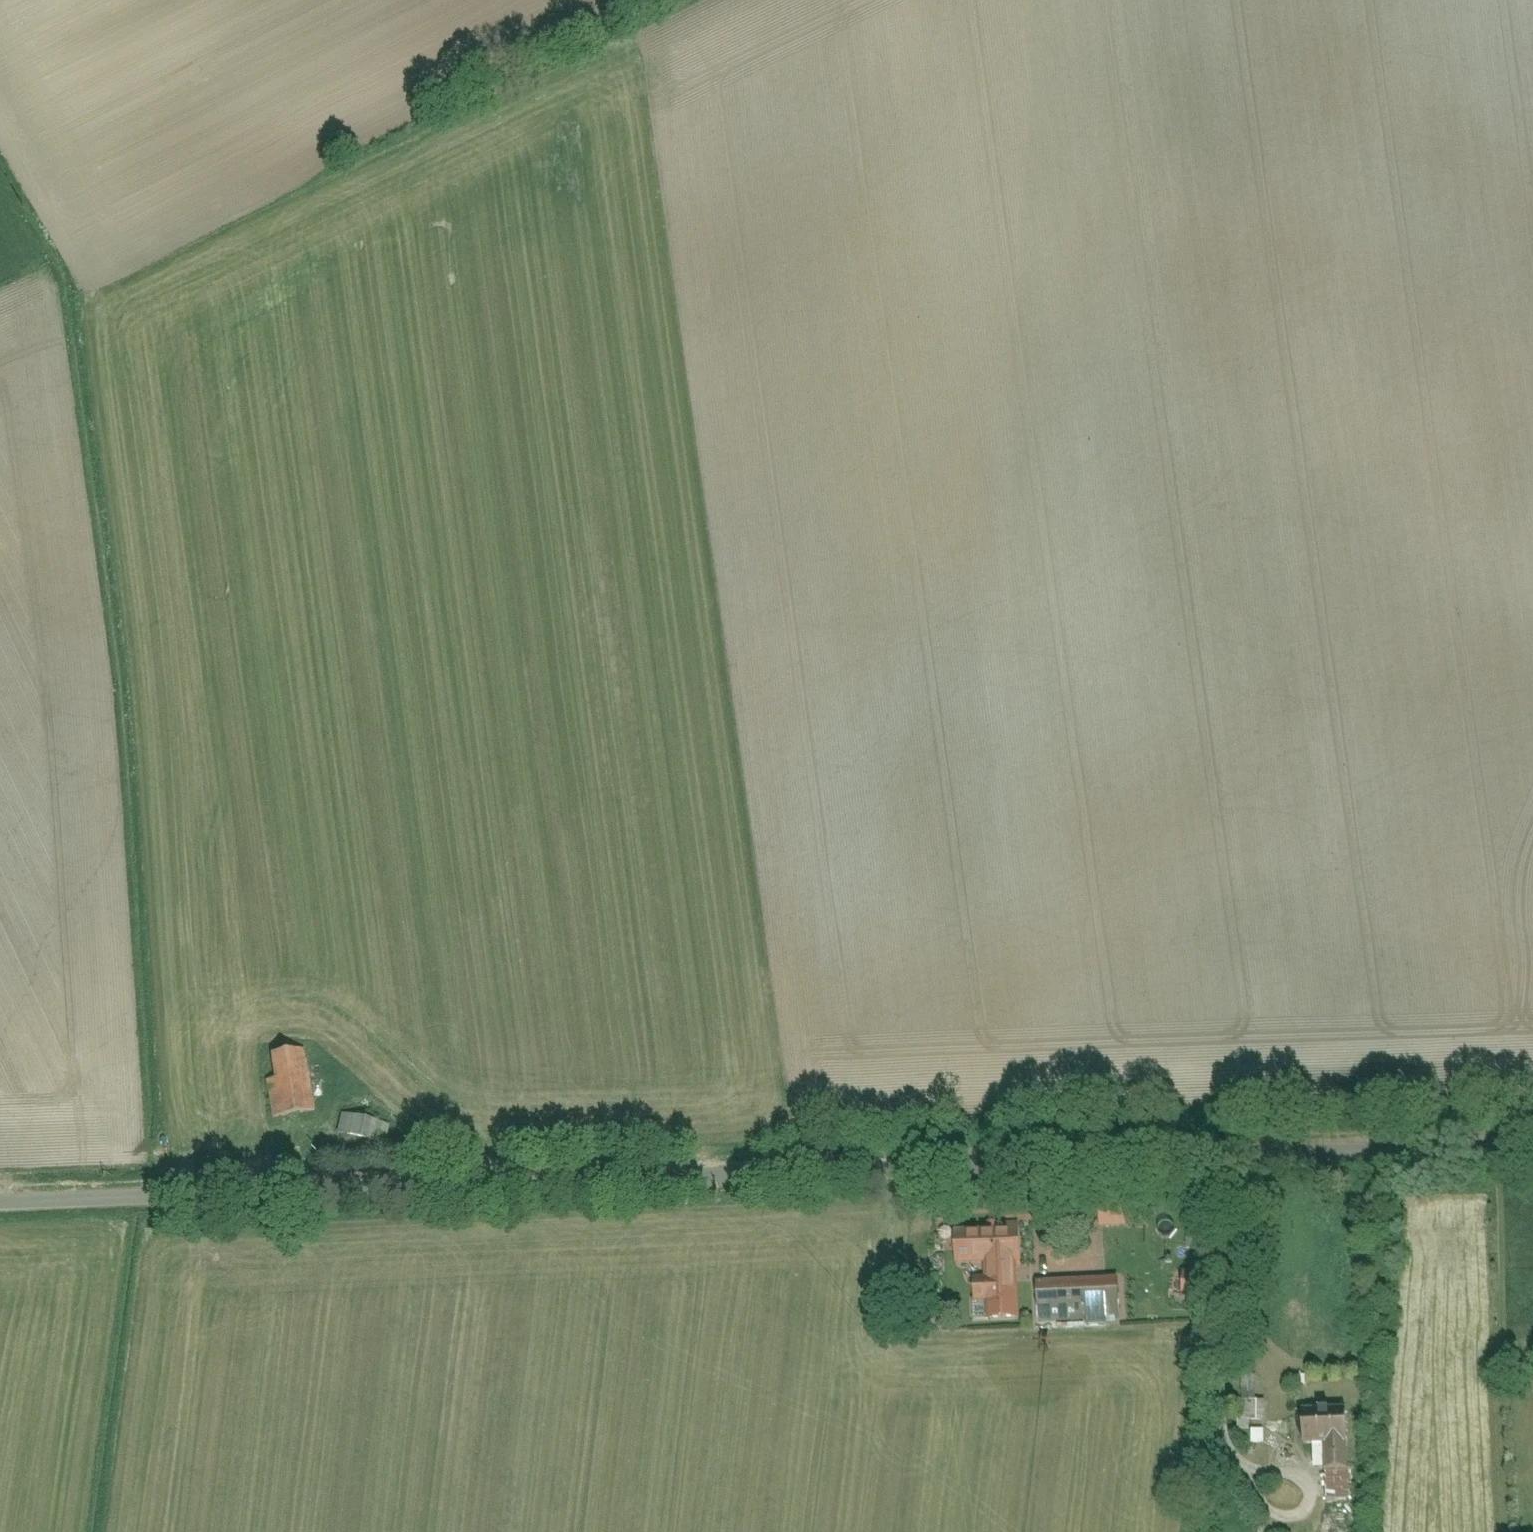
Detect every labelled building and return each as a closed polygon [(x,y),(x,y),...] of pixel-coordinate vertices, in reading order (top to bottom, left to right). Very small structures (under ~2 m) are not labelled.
[(269,1060),(274,1086),(267,1087),(276,1127),(318,1118),(305,1053),(269,1060)] [(388,1124),(344,1116),(339,1144),(383,1152),(388,1124)] [(1106,1199),(1106,1230),(1152,1230),(1152,1199),(1106,1199)] [(946,1208),(945,1225),(961,1226),(962,1208),(946,1208)] [(979,1302),(999,1302),(999,1311),(1023,1311),(1022,1265),(1029,1265),(1028,1230),(965,1231),(966,1265),(998,1264),(998,1281),(979,1281),(979,1302)] [(1043,1280),(1045,1324),(1126,1320),(1124,1276),(1043,1280)] [(1191,1279),(1191,1297),(1214,1297),(1214,1278),(1191,1279)] [(1264,1383),(1247,1383),(1249,1421),(1265,1421),(1264,1383)] [(1332,1448),(1332,1515),(1357,1515),(1357,1448),(1363,1448),(1363,1413),(1310,1413),(1310,1448),(1332,1448)]
